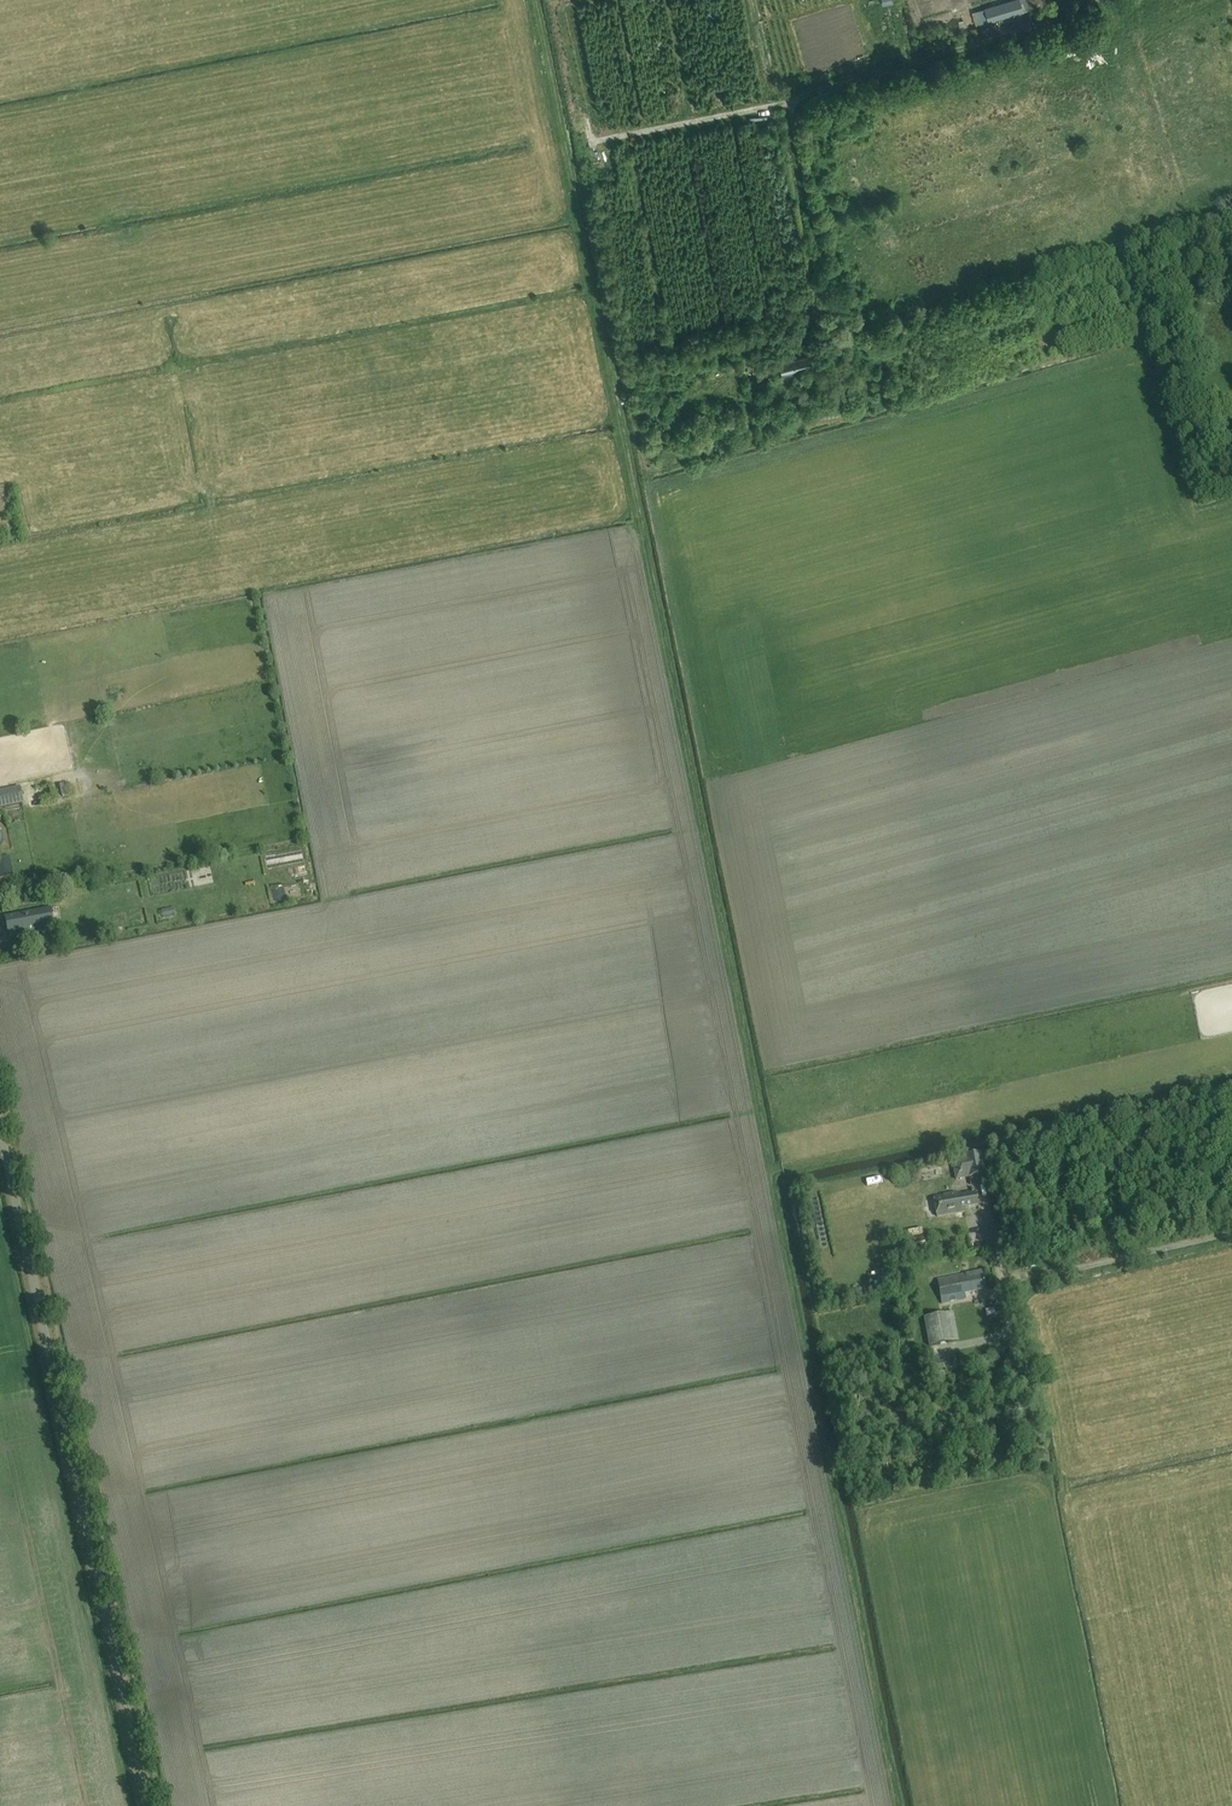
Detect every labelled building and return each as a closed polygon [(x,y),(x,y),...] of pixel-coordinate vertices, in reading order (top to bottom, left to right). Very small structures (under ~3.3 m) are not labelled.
[(982,7),(986,22),(1022,12),(1022,11),(1030,8),(1027,0),(1007,0),(982,7)] [(1088,51),(1081,34),(1069,39),(1075,56),(1088,51)] [(782,377),(810,371),(806,357),(793,360),(793,355),(778,359),(782,377)] [(22,803),(18,787),(0,791),(0,808),(22,803)] [(14,877),(10,857),(0,859),(0,879),(14,877)] [(4,917),(8,939),(54,931),(51,909),(4,917)] [(989,1151),(964,1156),(969,1178),(985,1175),(986,1181),(994,1180),(989,1151)] [(967,1208),(978,1205),(975,1193),(961,1195),(961,1192),(936,1197),(940,1218),(968,1213),(967,1208)] [(965,1293),(985,1289),(981,1272),(937,1281),(942,1303),(966,1298),(965,1293)] [(953,1312),(923,1318),(929,1346),(959,1341),(953,1312)]
